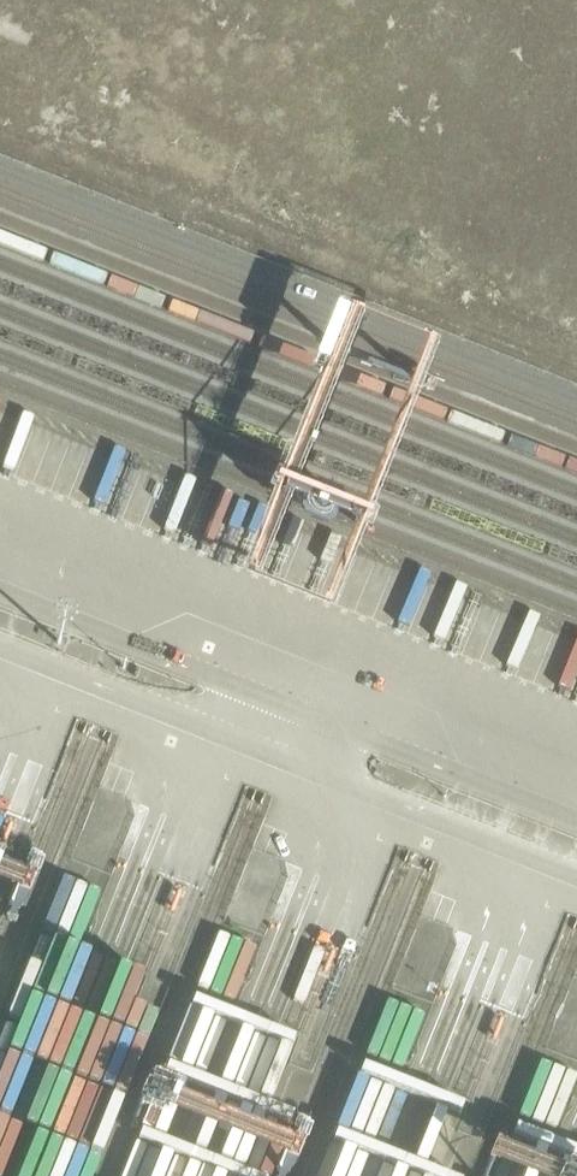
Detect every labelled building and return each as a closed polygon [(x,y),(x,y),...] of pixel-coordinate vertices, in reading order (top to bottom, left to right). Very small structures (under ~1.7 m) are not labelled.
[(85,936),(99,890),(85,886),(82,896),(73,893),(62,929),(85,936)] [(34,994),(56,1003),(133,1005),(145,975),(58,940),(53,940),(34,988),(34,994)]
